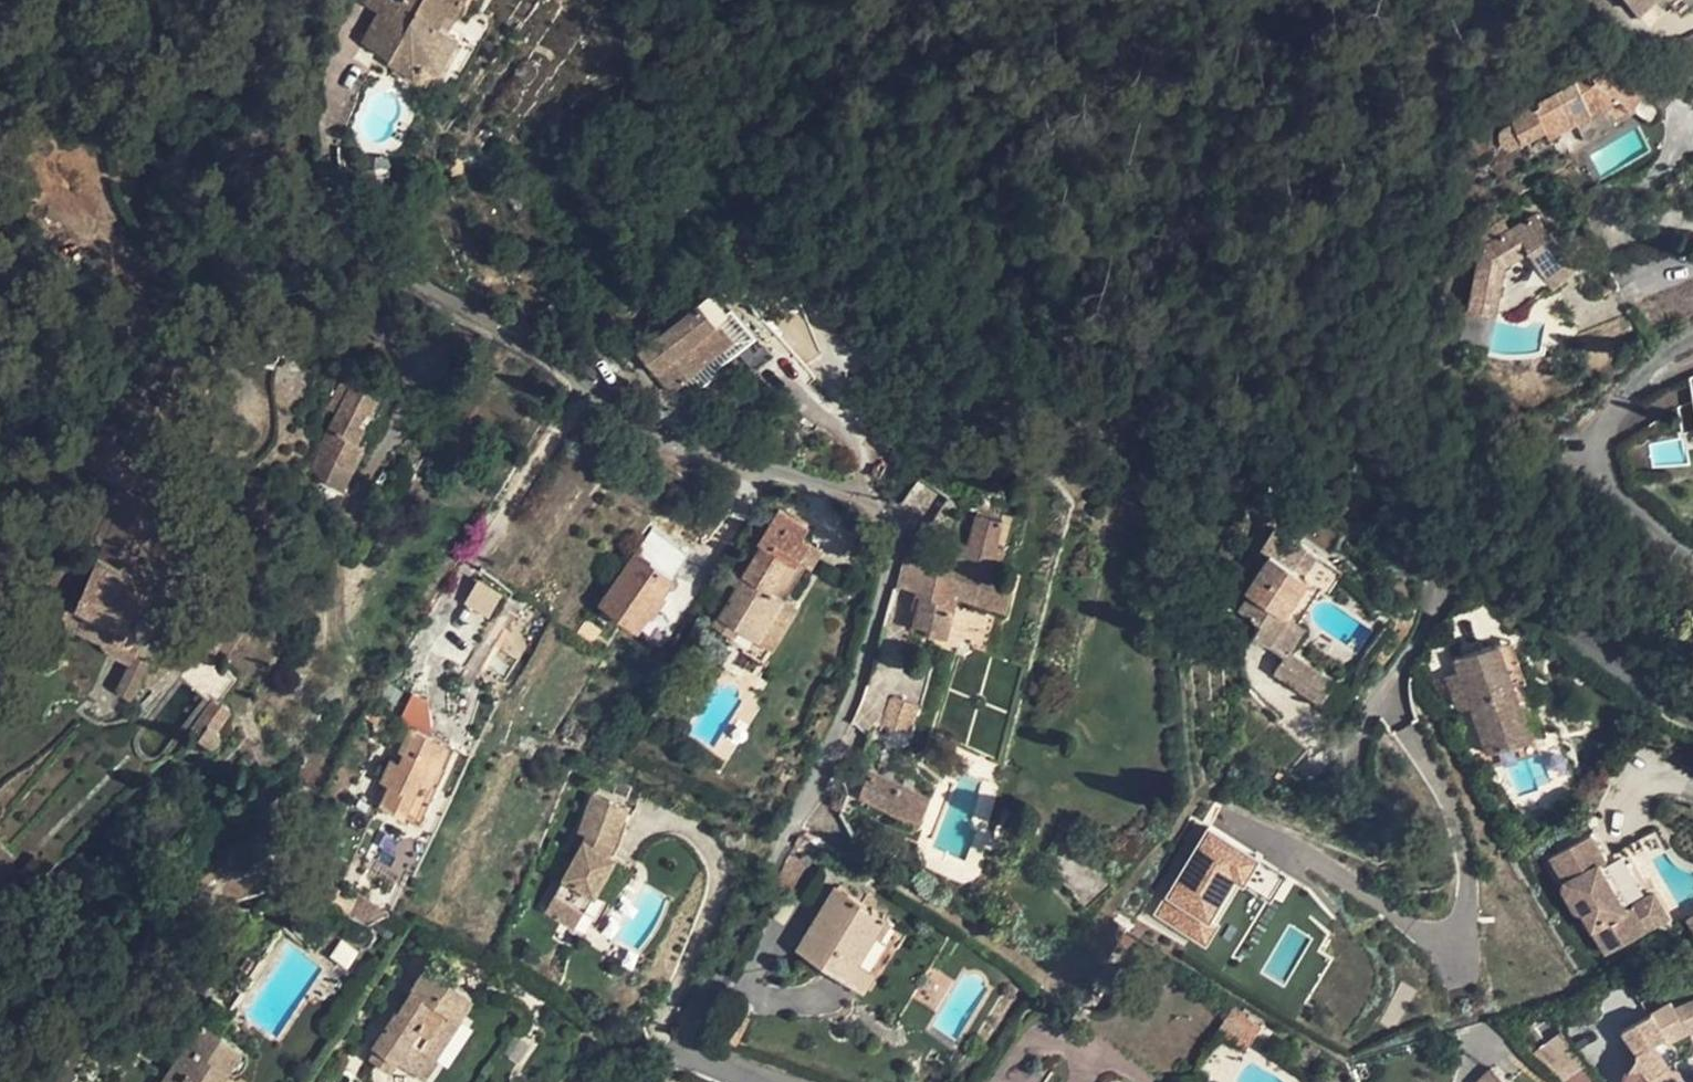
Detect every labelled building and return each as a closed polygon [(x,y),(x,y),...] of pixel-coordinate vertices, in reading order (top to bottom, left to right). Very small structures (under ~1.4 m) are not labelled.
[(365,39),(392,54),(396,51),(425,68),(464,0),(388,0),(365,39)] [(1640,12),(1655,0),(1630,0),(1640,12)] [(1655,0),(1640,12),(1649,22),(1663,11),(1655,0)] [(1594,68),(1590,70),(1572,80),(1575,85),(1510,120),(1513,127),(1502,132),(1501,134),(1500,138),(1502,144),(1503,147),(1507,148),(1509,150),(1522,142),(1523,143),(1544,132),(1549,139),(1576,124),(1585,141),(1609,127),(1621,121),(1636,113),(1650,124),(1682,90),(1662,80),(1640,68),(1633,76),(1620,64),(1605,81),(1604,80),(1604,79),(1604,75),(1602,72),(1600,70),(1596,68),(1594,68)] [(1553,286),(1575,271),(1551,237),(1548,238),(1536,218),(1489,245),(1483,249),(1480,252),(1480,254),(1470,309),(1496,313),(1509,315),(1512,315),(1516,313),(1518,312),(1534,300),(1553,286)] [(698,298),(638,351),(654,370),(666,359),(684,380),(729,340),(737,348),(755,332),(756,331),(711,280),(695,294),(698,298)] [(735,350),(750,366),(770,349),(755,332),(737,348),(735,350)] [(666,359),(654,370),(672,390),(684,380),(666,359)] [(351,383),(342,378),(327,410),(336,414),(318,453),(330,459),(326,468),(350,480),(364,447),(357,444),(365,428),(357,424),(364,410),(371,413),(379,395),(352,382),(351,383)] [(1677,409),(1678,419),(1692,416),(1692,403),(1677,409)] [(1678,419),(1682,434),(1692,432),(1692,416),(1678,419)] [(124,444),(116,441),(113,448),(121,451),(124,444)] [(318,453),(313,462),(326,468),(330,459),(318,453)] [(326,468),(313,462),(308,472),(344,492),(350,480),(326,468)] [(127,490),(129,486),(119,482),(88,554),(98,559),(127,490)] [(158,504),(127,490),(98,559),(81,596),(72,593),(57,628),(73,635),(75,629),(83,612),(116,625),(115,630),(116,634),(117,639),(121,641),(126,642),(131,641),(133,639),(135,638),(136,634),(137,631),(135,627),(132,623),(127,621),(141,586),(133,583),(133,578),(133,576),(131,574),(129,572),(158,504)] [(738,588),(714,628),(729,637),(727,642),(762,663),(796,605),(785,598),(804,565),(795,559),(807,540),(800,535),(806,526),(779,509),(760,538),(765,541),(744,574),(743,576),(744,576),(738,588)] [(938,559),(909,552),(898,588),(920,593),(910,628),(946,637),(955,603),(1004,615),(1017,569),(1001,564),(1005,545),(997,544),(1003,518),(977,512),(968,544),(962,542),(959,556),(947,553),(947,554),(938,559)] [(1250,641),(1270,647),(1288,616),(1284,614),(1307,577),(1304,575),(1293,568),(1306,547),(1274,526),(1260,549),(1269,554),(1246,592),(1250,594),(1239,611),(1260,625),(1250,641)] [(823,548),(807,540),(795,559),(804,565),(810,568),(823,548)] [(1306,547),(1293,568),(1304,575),(1317,554),(1306,547)] [(671,576),(635,552),(600,603),(637,627),(647,611),(651,614),(663,594),(661,592),(671,576)] [(736,569),(727,582),(738,588),(744,576),(743,576),(744,574),(736,569)] [(140,643),(133,639),(131,641),(126,642),(121,641),(117,639),(116,634),(115,630),(116,625),(83,612),(75,629),(102,641),(111,647),(132,659),(136,653),(140,643)] [(1288,616),(1270,647),(1284,656),(1288,651),(1304,626),(1288,616)] [(1500,641),(1452,657),(1456,670),(1469,706),(1485,753),(1533,737),(1500,641)] [(1288,651),(1274,673),(1321,702),(1335,680),(1288,651)] [(132,659),(117,687),(130,696),(148,658),(136,653),(132,659)] [(1456,670),(1443,674),(1456,711),(1469,706),(1456,670)] [(916,704),(891,697),(882,723),(908,731),(916,704)] [(219,701),(193,736),(206,745),(209,747),(213,747),(215,746),(216,745),(218,742),(219,739),(220,736),(219,733),(217,731),(216,730),(231,710),(219,701)] [(1274,721),(1253,748),(1285,774),(1308,747),(1274,721)] [(380,782),(389,786),(380,805),(420,824),(455,747),(410,727),(399,752),(404,754),(400,763),(391,759),(380,782)] [(1533,737),(1485,753),(1491,769),(1539,751),(1533,737)] [(929,795),(869,770),(860,796),(878,804),(897,812),(920,817),(929,795)] [(586,841),(550,913),(579,928),(616,856),(608,852),(613,842),(625,804),(591,794),(579,833),(588,835),(586,841)] [(1211,824),(1160,911),(1207,939),(1246,873),(1273,889),(1285,869),(1211,824)] [(1600,862),(1607,858),(1592,833),(1551,857),(1566,882),(1563,884),(1590,931),(1594,930),(1607,953),(1668,918),(1655,894),(1652,896),(1627,910),(1600,862)] [(1624,848),(1600,862),(1627,910),(1652,896),(1624,848)] [(616,856),(579,928),(597,937),(634,865),(616,856)] [(792,858),(773,890),(788,898),(805,869),(807,869),(809,868),(811,867),(811,865),(812,863),(812,860),(811,859),(809,858),(808,857),(807,857),(805,857),(804,857),(803,858),(801,859),(800,862),(792,858)] [(836,888),(798,949),(865,990),(902,930),(889,921),(836,888)] [(345,972),(357,954),(339,942),(327,960),(345,972)] [(472,996),(427,967),(412,990),(413,991),(402,1009),(399,1014),(397,1012),(374,1047),(378,1050),(369,1062),(389,1074),(396,1062),(410,1071),(423,1052),(434,1058),(460,1018),(459,1017),(472,996)] [(413,991),(412,990),(395,979),(382,997),(402,1009),(413,991)] [(1682,1075),(1674,1063),(1677,1058),(1678,1053),(1677,1049),(1674,1044),(1670,1040),(1692,1029),(1692,998),(1676,1006),(1672,1001),(1623,1030),(1631,1042),(1633,1045),(1637,1052),(1638,1055),(1630,1069),(1628,1071),(1626,1075),(1626,1081),(1692,1081),(1692,1068),(1682,1075)] [(1234,1008),(1219,1031),(1235,1042),(1244,1029),(1255,1037),(1261,1027),(1234,1008)] [(1533,1030),(1544,1046),(1532,1054),(1558,1081),(1561,1079),(1563,1081),(1596,1081),(1560,1035),(1566,1030),(1554,1014),(1533,1030)] [(202,1023),(163,1081),(219,1081),(227,1070),(233,1074),(237,1073),(238,1072),(242,1070),(245,1066),(247,1062),(249,1056),(248,1052),(202,1023)] [(1244,1029),(1235,1042),(1246,1050),(1255,1037),(1244,1029)] [(423,1052),(410,1071),(421,1079),(434,1058),(423,1052)] [(1478,1081),(1506,1081),(1493,1068),(1478,1081)] [(227,1070),(219,1081),(244,1081),(246,1079),(237,1073),(233,1074),(227,1070)]
